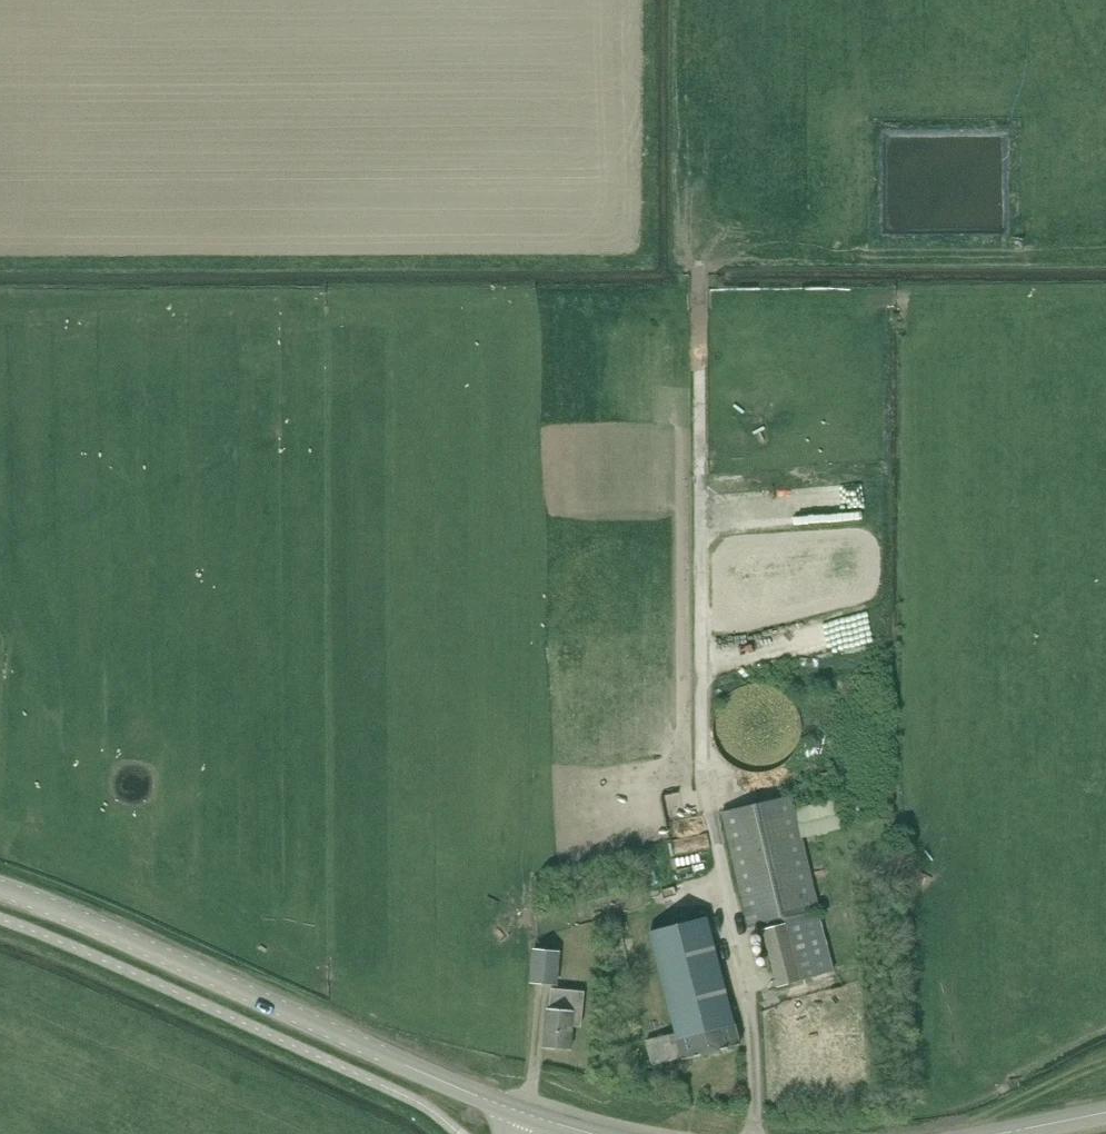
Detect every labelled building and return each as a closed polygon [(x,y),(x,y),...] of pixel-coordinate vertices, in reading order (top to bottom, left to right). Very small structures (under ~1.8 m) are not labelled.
[(794,796),(722,812),(748,926),(763,922),(778,987),(804,981),(803,980),(836,971),(821,915),(810,918),(808,912),(821,909),(804,839),(844,829),(837,799),(797,809),(794,796)] [(676,1033),(678,1039),(735,1025),(707,917),(650,931),(676,1033)] [(534,948),(531,983),(559,985),(562,951),(534,948)] [(545,1008),(543,1047),(571,1049),(572,1022),(581,1022),(583,991),(554,989),(553,1009),(545,1008)] [(740,1045),(735,1025),(678,1039),(676,1033),(647,1040),(653,1065),(683,1058),(683,1060),(740,1045)]
